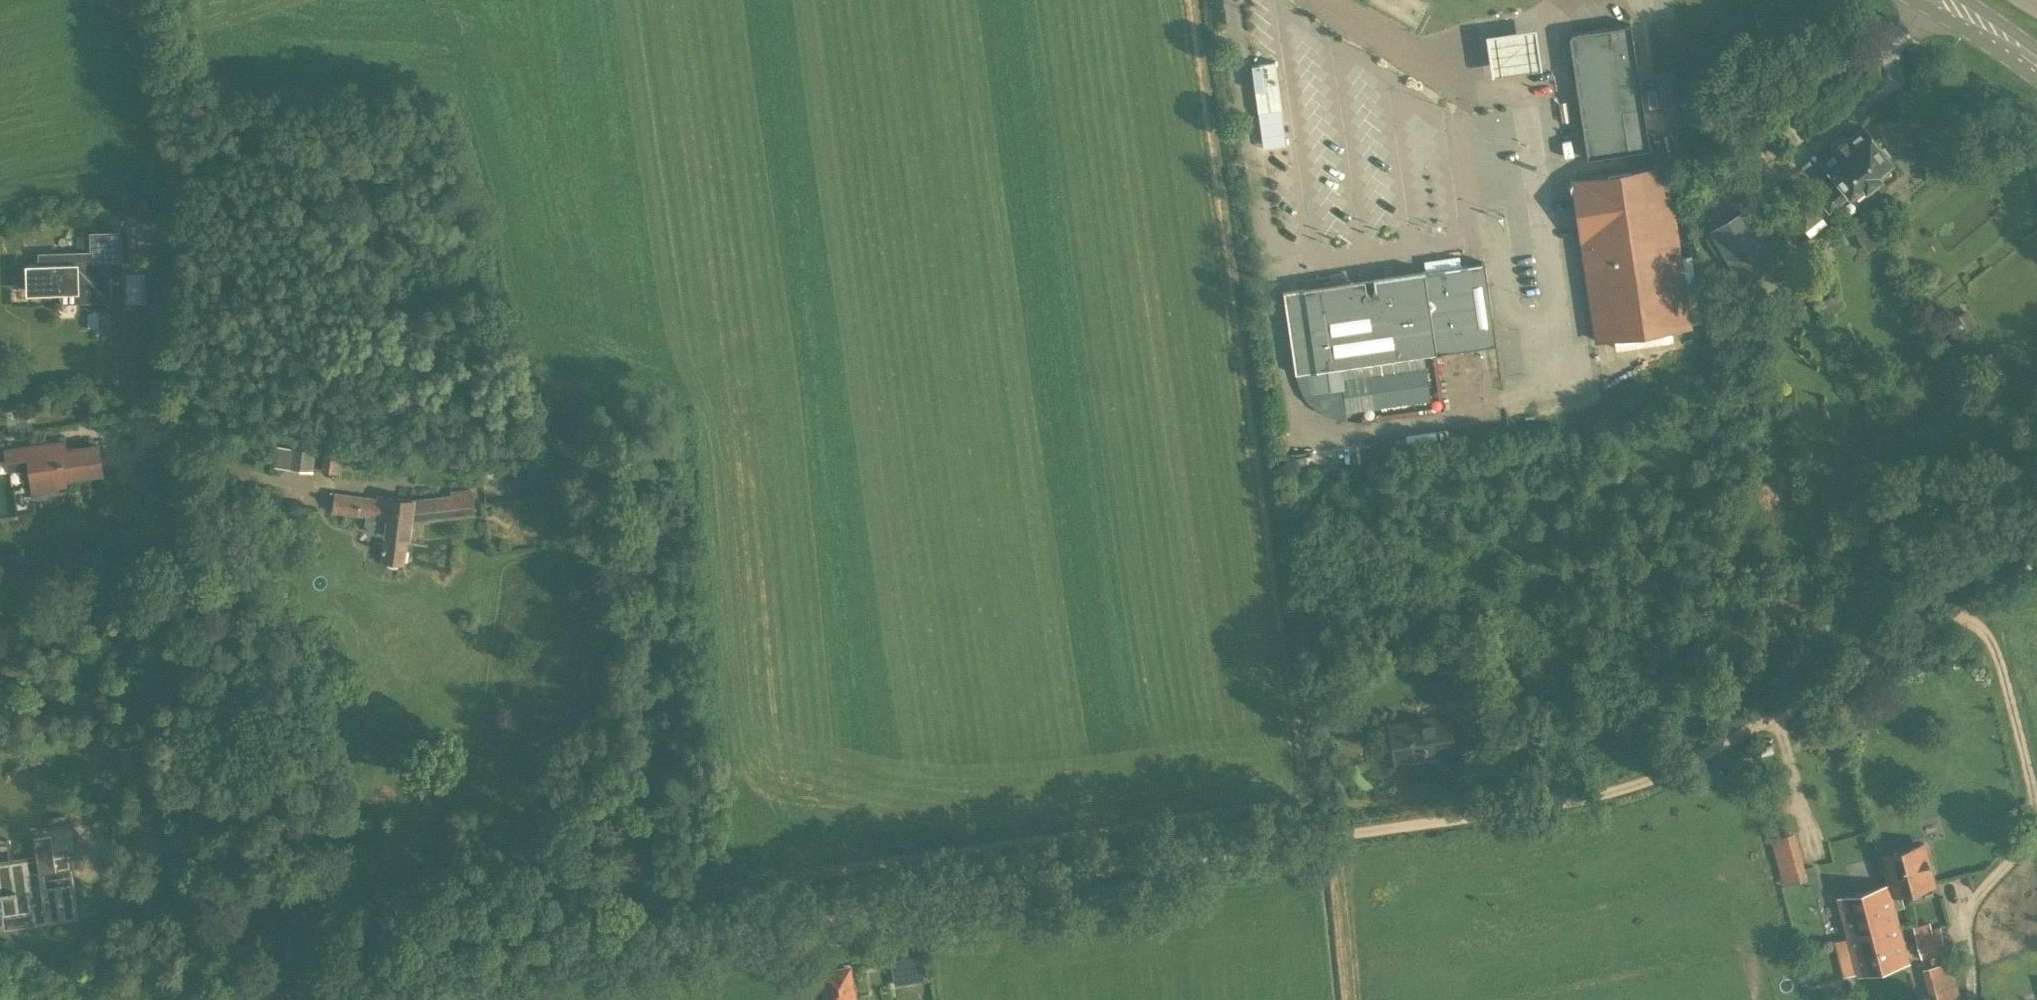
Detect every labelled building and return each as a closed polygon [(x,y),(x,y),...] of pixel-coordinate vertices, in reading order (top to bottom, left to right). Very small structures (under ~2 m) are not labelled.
[(1532,19),(1484,25),(1489,66),(1538,59),(1532,19)] [(1588,156),(1647,147),(1629,28),(1586,35),(1585,31),(1573,33),(1570,37),(1579,96),(1588,156)] [(1656,73),(1662,112),(1680,110),(1674,70),(1656,73)] [(1282,78),(1259,82),(1265,131),(1289,127),(1282,78)] [(1890,162),(1862,126),(1848,137),(1847,135),(1835,144),(1836,146),(1820,159),(1836,179),(1815,195),(1828,211),(1861,185),(1864,189),(1879,177),(1876,173),(1890,162)] [(1572,179),(1578,222),(1596,339),(1688,326),(1664,164),(1589,176),(1572,179)] [(1821,216),(1792,179),(1774,193),(1804,230),(1821,216)] [(1710,230),(1743,285),(1776,263),(1744,209),(1710,230)] [(1853,227),(1867,249),(1880,241),(1866,219),(1853,227)] [(76,282),(77,300),(109,299),(108,274),(114,273),(114,257),(118,257),(116,233),(91,233),(91,252),(43,253),(44,264),(25,264),(26,290),(61,288),(61,283),(76,282)] [(1390,264),(1390,273),(1420,271),(1420,262),(1390,264)] [(1422,271),(1423,272),(1435,352),(1495,343),(1483,262),(1423,271),(1422,271)] [(1435,352),(1423,272),(1382,278),(1384,293),(1346,298),(1346,294),(1306,300),(1305,288),(1282,291),(1295,373),(1435,352)] [(146,305),(145,295),(126,296),(126,306),(146,305)] [(1831,295),(1822,301),(1829,314),(1839,308),(1831,295)] [(1962,332),(1977,323),(1968,308),(1945,322),(1956,343),(1965,337),(1962,332)] [(341,441),(325,440),(322,470),(338,471),(341,441)] [(59,442),(5,450),(7,460),(27,457),(31,485),(65,480),(64,475),(102,470),(98,444),(84,446),(84,449),(60,452),(59,442)] [(382,561),(403,563),(409,521),(455,516),(454,509),(472,507),(470,489),(451,492),(451,496),(410,500),(379,496),(379,499),(334,494),(332,510),(365,515),(364,523),(372,533),(385,534),(382,561)] [(1449,715),(1388,724),(1394,761),(1454,752),(1449,715)] [(36,856),(0,861),(0,903),(2,916),(28,912),(30,924),(77,917),(73,886),(47,890),(44,870),(78,865),(75,850),(54,853),(51,832),(33,834),(36,856)] [(1780,835),(1786,883),(1813,880),(1806,832),(1780,835)] [(1888,854),(1891,869),(1885,871),(1894,907),(1904,904),(1902,894),(1910,892),(1910,889),(1933,883),(1923,845),(1888,854)] [(1838,899),(1848,937),(1898,923),(1888,885),(1838,899)] [(1898,923),(1848,937),(1859,974),(1909,961),(1898,923)] [(1917,931),(1923,958),(1947,951),(1940,925),(1917,931)] [(929,980),(929,955),(896,955),(896,980),(929,980)] [(1950,959),(1929,970),(1943,995),(1963,984),(1950,959)] [(847,965),(822,970),(827,999),(837,999),(843,999),(858,999),(855,982),(850,983),(847,965)]
